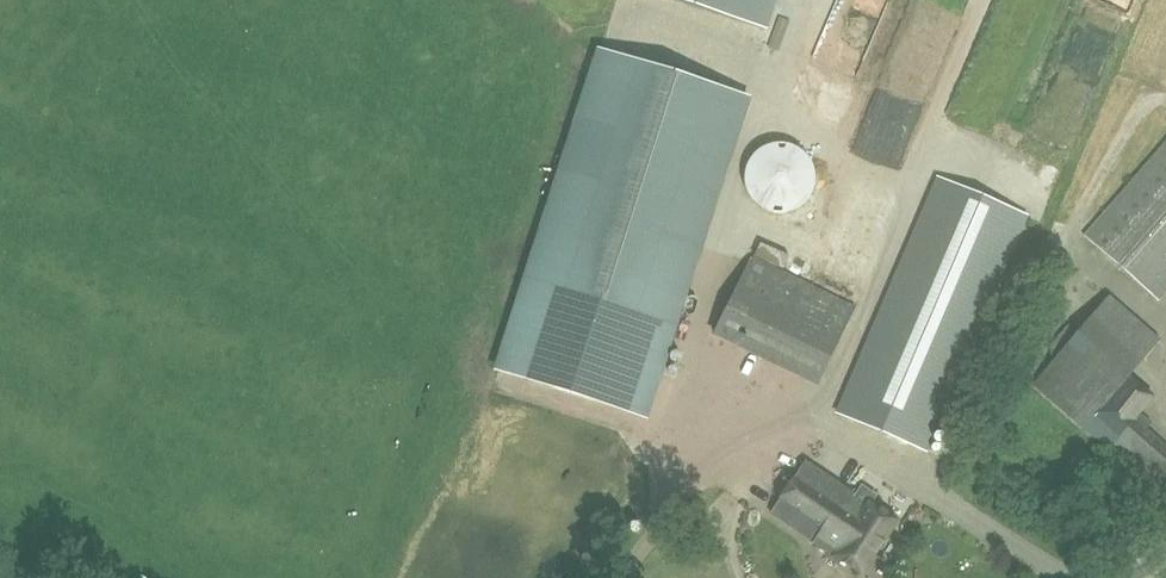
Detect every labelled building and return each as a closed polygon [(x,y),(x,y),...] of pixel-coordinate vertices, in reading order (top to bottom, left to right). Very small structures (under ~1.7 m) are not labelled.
[(508,343),(499,370),(644,416),(746,97),(722,89),(602,50),(580,117),(521,302),(508,343)] [(1165,291),(1165,143),(1085,236),(1158,300),(1165,291)] [(926,449),(1026,215),(938,178),(838,411),(926,449)] [(774,239),(770,266),(805,271),(810,244),(774,239)] [(817,382),(853,307),(749,256),(713,331),(817,382)] [(1165,495),(1165,446),(1136,420),(1154,396),(1129,374),(1161,339),(1110,294),(1060,352),(1061,353),(1034,382),(1164,497),(1165,495)] [(861,485),(854,497),(803,463),(768,516),(860,576),(895,524),(869,507),(877,495),(861,485)] [(1094,513),(1104,503),(1094,493),(1084,503),(1094,513)]
